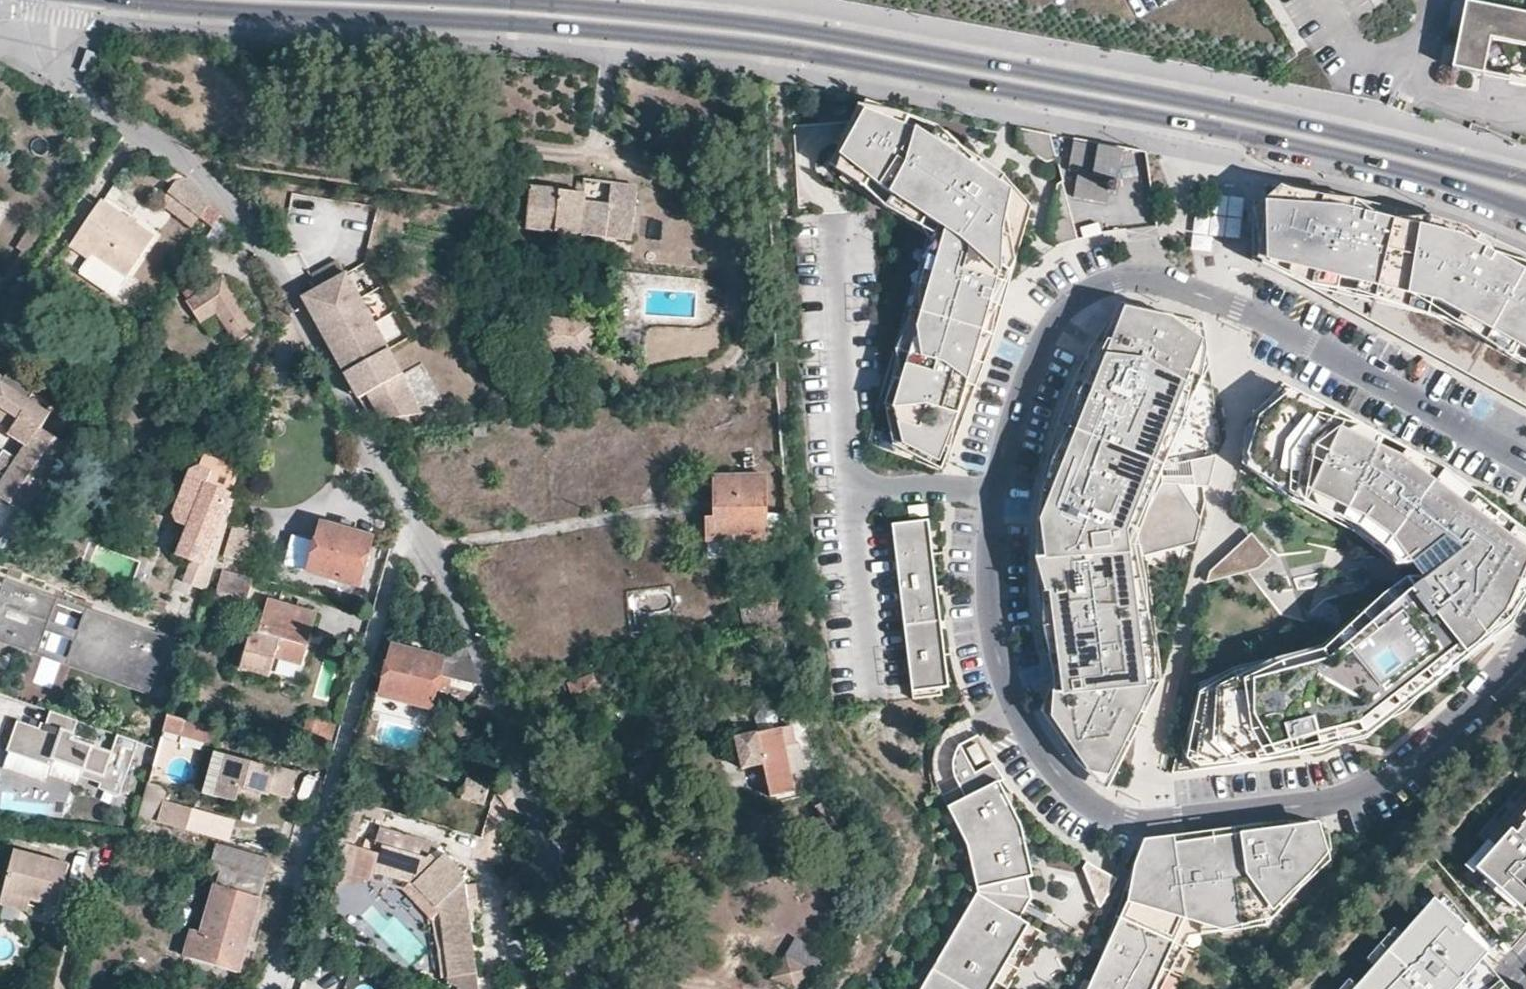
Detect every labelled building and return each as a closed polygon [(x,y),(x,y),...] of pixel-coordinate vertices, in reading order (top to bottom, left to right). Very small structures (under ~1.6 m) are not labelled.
[(1467,7),(1455,73),(1484,79),(1492,43),(1525,51),(1525,18),(1467,7)] [(1007,227),(1016,187),(1005,174),(1011,164),(984,147),(978,157),(937,130),(862,99),(831,163),(868,181),(938,225),(887,403),(892,424),(896,441),(941,458),(949,439),(969,385),(975,387),(989,351),(981,349),(993,305),(1003,307),(1009,283),(999,280),(1007,227)] [(1057,160),(1050,133),(1018,128),(1018,145),(1046,163),(1057,160)] [(1128,150),(1075,139),(1068,172),(1080,175),(1075,199),(1106,205),(1109,193),(1118,195),(1128,150)] [(172,180),(165,193),(212,228),(212,226),(222,215),(185,178),(172,180)] [(630,239),(636,185),(587,180),(585,191),(529,185),(525,227),(630,239)] [(1078,240),(1062,181),(1057,185),(1047,236),(1055,248),(1078,240)] [(1457,237),(1461,227),(1325,192),(1253,202),(1342,201),(1457,237)] [(290,214),(312,217),(315,197),(292,194),(290,214)] [(157,235),(103,199),(76,239),(95,251),(90,257),(81,271),(118,295),(127,281),(131,276),(157,235)] [(1485,236),(1461,227),(1457,237),(1342,201),(1253,202),(1254,258),(1336,278),(1356,314),(1525,407),(1525,255),(1485,236)] [(1085,238),(1102,233),(1099,222),(1082,226),(1085,238)] [(1247,259),(1243,231),(1217,235),(1221,263),(1247,259)] [(95,251),(76,239),(72,245),(90,257),(95,251)] [(1254,258),(1356,314),(1336,278),(1254,258)] [(346,274),(338,261),(315,274),(323,288),(346,274)] [(422,413),(401,375),(403,374),(346,274),(323,288),(304,299),(305,299),(315,293),(315,294),(323,308),(312,314),(313,315),(318,312),(324,322),(319,325),(319,326),(330,320),(338,334),(327,340),(327,341),(333,338),(339,348),(333,351),(333,352),(344,346),(352,359),(346,362),(352,373),(363,392),(367,397),(371,395),(385,418),(422,413)] [(201,322),(217,312),(238,343),(256,331),(224,279),(188,303),(201,322)] [(323,308),(315,294),(315,293),(305,299),(312,314),(323,308)] [(989,351),(1003,307),(993,305),(981,349),(989,351)] [(1036,546),(1038,560),(1051,559),(1066,683),(1052,718),(1077,756),(1076,761),(1089,774),(1100,769),(1115,775),(1139,727),(1135,724),(1148,697),(1146,682),(1130,556),(1146,552),(1196,540),(1201,520),(1178,486),(1149,485),(1190,373),(1199,370),(1210,366),(1203,323),(1119,306),(1089,349),(1074,380),(1057,425),(1047,459),(1037,512),(1037,521),(1041,522),(1043,545),(1036,546)] [(324,322),(318,312),(313,315),(319,325),(324,322)] [(593,322),(541,316),(537,348),(589,353),(593,322)] [(338,334),(330,320),(319,326),(327,340),(338,334)] [(339,348),(333,338),(327,341),(333,351),(339,348)] [(352,359),(344,346),(333,352),(341,366),(346,362),(352,359)] [(352,373),(346,362),(341,366),(346,375),(347,376),(352,373)] [(1209,487),(1216,456),(1166,463),(1199,370),(1190,373),(1149,485),(1178,486),(1209,487)] [(363,392),(352,373),(347,376),(361,400),(367,397),(363,392)] [(28,511),(42,491),(68,449),(40,431),(49,414),(1,385),(0,386),(0,407),(19,420),(12,432),(10,435),(22,442),(28,446),(24,454),(19,461),(6,479),(0,488),(0,500),(24,518),(28,511)] [(1378,447),(1383,437),(1310,397),(1276,390),(1246,427),(1243,453),(1267,488),(1342,522),(1384,551),(1401,573),(1410,566),(1392,541),(1363,519),(1298,488),(1256,461),(1260,428),(1288,397),(1328,424),(1378,447)] [(1410,566),(1423,582),(1414,589),(1327,660),(1207,692),(1196,757),(1215,764),(1295,743),(1298,754),(1312,750),(1309,739),(1359,726),(1502,614),(1511,625),(1519,617),(1511,607),(1525,595),(1525,516),(1504,507),(1506,504),(1476,487),(1464,504),(1401,459),(1408,450),(1383,437),(1378,447),(1328,424),(1288,397),(1260,428),(1256,461),(1298,488),(1363,519),(1392,541),(1410,566)] [(0,407),(0,424),(12,432),(19,420),(0,407)] [(896,441),(892,424),(880,449),(940,471),(950,449),(949,439),(941,458),(896,441)] [(28,446),(22,442),(17,450),(24,454),(28,446)] [(1476,487),(1408,450),(1401,459),(1464,504),(1476,487)] [(6,453),(0,462),(0,475),(6,479),(19,461),(6,453)] [(743,457),(745,468),(755,466),(754,455),(743,457)] [(188,531),(179,554),(213,565),(235,497),(205,487),(211,470),(197,466),(189,470),(176,505),(181,506),(175,520),(176,528),(188,531)] [(708,515),(708,540),(765,540),(765,475),(715,475),(714,515),(708,515)] [(28,511),(41,516),(53,497),(42,491),(28,511)] [(1506,504),(1504,507),(1525,516),(1525,514),(1506,504)] [(908,507),(910,517),(928,515),(927,505),(908,507)] [(785,514),(766,515),(765,540),(784,539),(785,514)] [(926,555),(924,544),(930,530),(928,521),(892,525),(913,699),(942,696),(936,644),(942,631),(941,621),(934,622),(932,610),(938,596),(937,587),(930,588),(928,577),(934,564),(932,554),(926,555)] [(321,524),(307,573),(359,587),(371,537),(321,524)] [(259,533),(233,526),(224,556),(251,563),(259,533)] [(932,554),(930,530),(924,544),(926,555),(932,554)] [(1252,533),(1210,572),(1206,583),(1258,569),(1271,557),(1252,533)] [(1146,552),(1130,556),(1146,682),(1163,680),(1146,552)] [(1049,723),(1052,718),(1066,683),(1051,559),(1038,560),(1036,560),(1035,595),(1039,628),(1045,655),(1054,679),(1041,711),(1049,723)] [(937,587),(934,564),(928,577),(930,588),(937,587)] [(216,590),(234,596),(231,606),(248,611),(251,600),(247,599),(252,580),(222,571),(216,590)] [(176,640),(5,579),(3,584),(52,601),(89,614),(174,644),(176,640)] [(1298,754),(1295,743),(1215,764),(1196,757),(1207,692),(1327,660),(1414,589),(1406,579),(1320,646),(1274,661),(1233,669),(1200,682),(1181,750),(1195,771),(1258,763),(1298,754)] [(52,601),(3,584),(0,583),(0,636),(35,648),(41,629),(45,620),(52,601)] [(193,623),(204,598),(169,586),(160,612),(193,623)] [(772,595),(773,603),(742,610),(745,630),(766,626),(784,621),(784,593),(772,595)] [(1525,608),(1525,595),(1511,607),(1519,617),(1525,608)] [(941,621),(938,596),(932,610),(934,622),(941,621)] [(271,655),(300,663),(315,614),(269,599),(259,634),(251,632),(242,665),(266,672),(271,655)] [(174,644),(89,614),(83,633),(79,643),(72,662),(157,691),(174,644)] [(1511,625),(1502,614),(1359,726),(1309,739),(1312,750),(1366,738),(1511,625)] [(51,632),(54,623),(45,620),(41,629),(51,632)] [(79,643),(83,633),(73,630),(70,639),(79,643)] [(949,688),(942,631),(936,644),(942,689),(949,688)] [(0,636),(0,642),(42,657),(44,651),(35,648),(0,636)] [(382,684),(380,692),(431,706),(434,695),(440,673),(481,685),(467,646),(443,658),(392,644),(388,665),(375,661),(370,681),(382,684)] [(157,691),(72,662),(63,658),(61,663),(156,697),(157,691)] [(594,686),(591,674),(566,681),(570,693),(594,686)] [(70,740),(77,721),(49,711),(45,725),(40,723),(38,729),(16,721),(6,751),(50,766),(53,759),(82,769),(79,776),(99,783),(97,788),(118,796),(137,742),(116,735),(109,754),(70,740)] [(166,713),(162,729),(181,734),(185,719),(166,713)] [(710,714),(700,717),(703,725),(712,723),(710,714)] [(323,722),(306,717),(301,734),(318,739),(323,722)] [(213,742),(217,728),(185,719),(181,734),(213,742)] [(805,779),(797,740),(793,741),(789,725),(736,737),(742,768),(763,764),(775,815),(798,811),(792,781),(805,779)] [(718,735),(727,736),(727,727),(719,726),(718,735)] [(986,760),(977,743),(967,749),(976,765),(986,760)] [(999,781),(1004,779),(993,763),(978,773),(961,745),(955,757),(955,771),(957,780),(967,798),(993,784),(999,781)] [(227,759),(217,756),(206,796),(215,798),(227,759)] [(238,797),(240,789),(262,795),(263,792),(288,798),(295,773),(276,768),(275,771),(227,759),(215,798),(236,804),(238,797)] [(467,773),(468,774),(472,764),(463,761),(459,772),(467,773)] [(1111,785),(1115,775),(1100,769),(1089,774),(1111,785)] [(460,797),(485,804),(489,780),(468,774),(467,773),(460,797)] [(1022,827),(999,781),(993,784),(1015,830),(1026,878),(1033,876),(1022,827)] [(351,795),(354,786),(341,782),(338,791),(351,795)] [(1015,830),(993,784),(967,798),(949,806),(966,839),(976,889),(1026,878),(1015,830)] [(142,817),(158,819),(162,790),(146,788),(142,817)] [(194,812),(165,804),(159,822),(189,830),(194,812)] [(351,843),(360,809),(346,806),(338,840),(351,843)] [(1476,869),(1524,912),(1525,910),(1525,813),(1523,817),(1518,812),(1500,831),(1506,836),(1476,869)] [(1335,853),(1350,841),(1326,820),(1146,837),(1105,952),(1152,848),(1315,831),(1315,836),(1328,847),(1272,912),(1184,916),(1173,943),(1179,946),(1187,928),(1275,924),(1335,853)] [(446,853),(439,860),(433,854),(441,846),(417,834),(377,824),(373,841),(381,842),(379,850),(373,869),(411,880),(439,910),(448,975),(449,983),(458,985),(457,988),(480,988),(477,971),(471,920),(475,920),(473,908),(479,906),(478,898),(468,899),(466,885),(466,880),(469,876),(446,853)] [(1328,847),(1315,836),(1315,831),(1152,848),(1105,952),(1091,982),(1088,988),(1153,988),(1173,943),(1184,916),(1272,912),(1328,847)] [(373,869),(379,850),(351,843),(338,840),(333,860),(325,890),(372,877),(373,869)] [(264,877),(269,860),(214,846),(210,862),(219,865),(264,877)] [(15,850),(2,893),(30,900),(48,905),(57,907),(68,863),(15,850)] [(264,877),(219,865),(202,934),(191,931),(184,956),(238,971),(264,877)] [(448,975),(439,910),(411,880),(373,869),(372,877),(402,887),(435,921),(437,930),(443,973),(443,975),(448,975)] [(1031,901),(1026,878),(976,889),(977,894),(1020,919),(1031,901)] [(478,898),(475,883),(466,885),(468,899),(478,898)] [(2,893),(0,904),(26,911),(28,907),(30,900),(2,893)] [(994,963),(1001,951),(1011,957),(1026,932),(1016,926),(1020,919),(977,894),(922,988),(979,988),(980,988),(981,988),(992,988),(1004,969),(994,963)] [(1366,988),(1523,988),(1500,959),(1505,955),(1455,898),(1366,988)] [(1026,932),(1030,925),(1020,919),(1016,926),(1026,932)] [(1179,946),(1173,943),(1153,988),(1161,988),(1179,946)] [(1004,969),(1011,957),(1001,951),(994,963),(1004,969)] [(784,955),(768,979),(786,988),(796,988),(809,969),(784,955)] [(1091,982),(1084,979),(1078,988),(1088,988),(1091,982)]
